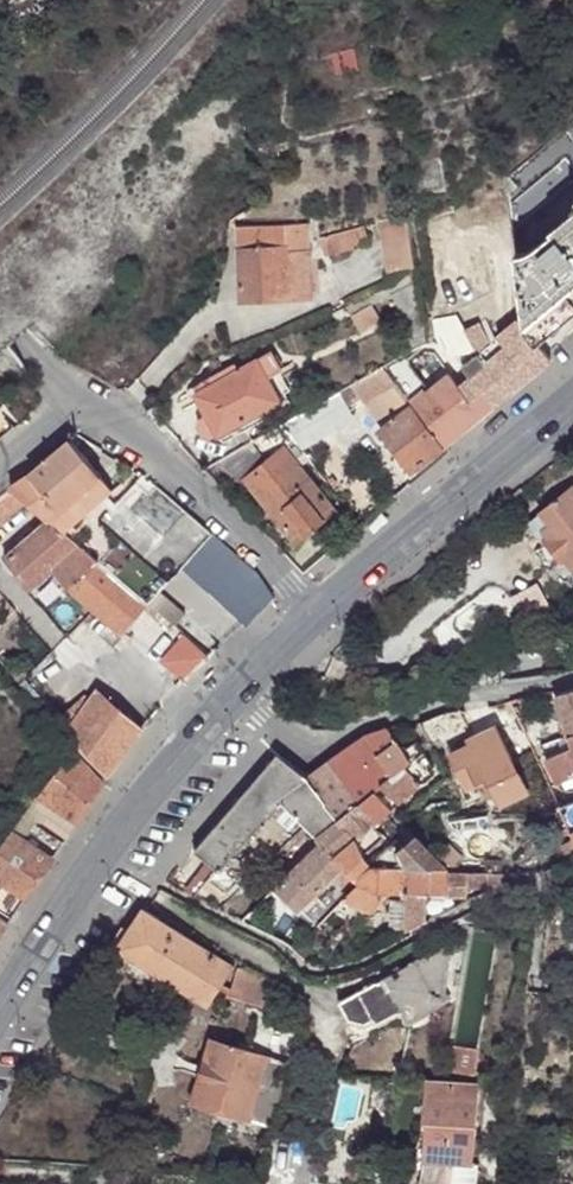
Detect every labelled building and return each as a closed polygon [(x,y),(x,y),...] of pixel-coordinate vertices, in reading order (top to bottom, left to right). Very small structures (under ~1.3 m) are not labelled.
[(410,233),(406,210),(379,218),(383,238),(410,233)] [(515,252),(521,291),(525,326),(538,342),(572,313),(572,211),(552,228),(555,231),(533,249),(515,252)] [(299,222),(235,225),(238,301),(312,297),(310,250),(308,250),(287,251),(286,238),(299,237),(299,222)] [(364,225),(320,237),(324,254),(368,242),(364,225)] [(415,265),(410,233),(383,238),(390,280),(395,277),(415,265)] [(287,251),(308,250),(307,237),(299,237),(286,238),(287,251)] [(418,281),(415,265),(395,277),(400,290),(418,281)] [(395,277),(390,280),(367,292),(374,303),(393,293),(400,290),(395,277)] [(367,292),(346,303),(360,331),(382,319),(374,303),(367,292)] [(432,308),(434,317),(442,315),(440,306),(432,308)] [(473,323),(462,329),(471,346),(482,339),(473,323)] [(471,376),(494,404),(545,364),(521,334),(492,357),(482,365),(476,354),(461,365),(471,376)] [(482,339),(471,346),(476,354),(482,365),(492,357),(482,339)] [(258,360),(267,378),(282,370),(271,351),(258,360)] [(423,385),(400,357),(381,368),(406,399),(423,385)] [(194,394),(206,415),(216,434),(217,436),(280,402),(277,397),(288,391),(281,378),(270,383),(267,378),(258,360),(238,370),(235,363),(225,369),(229,375),(205,388),(194,394)] [(406,399),(381,368),(353,384),(362,400),(363,400),(383,427),(382,429),(413,470),(444,445),(412,406),(406,399)] [(202,381),(205,388),(229,375),(225,369),(202,381)] [(412,406),(444,445),(471,423),(494,404),(471,376),(460,385),(451,373),(412,406)] [(301,414),(312,432),(316,440),(351,419),(348,413),(349,412),(338,393),(301,414)] [(0,410),(0,437),(13,426),(0,410)] [(301,414),(283,425),(296,442),(312,432),(301,414)] [(216,434),(206,415),(198,420),(196,426),(203,436),(210,438),(216,434)] [(283,425),(220,460),(229,471),(243,486),(247,482),(295,542),(335,509),(302,468),(310,461),(296,442),(283,425)] [(11,486),(27,500),(49,519),(51,521),(62,509),(101,476),(69,438),(11,486)] [(62,509),(51,521),(65,533),(113,491),(101,476),(62,509)] [(0,494),(0,522),(1,522),(27,500),(11,486),(0,494)] [(540,515),(548,527),(542,532),(547,538),(544,541),(546,544),(563,563),(566,561),(572,571),(572,488),(540,515)] [(147,603),(183,563),(212,532),(188,512),(165,537),(117,497),(75,542),(147,603)] [(548,527),(540,515),(527,526),(542,545),(546,544),(544,541),(547,538),(542,532),(548,527)] [(51,521),(49,519),(4,558),(30,588),(52,568),(76,595),(122,634),(147,603),(75,542),(65,533),(51,521)] [(224,577),(242,557),(212,532),(183,563),(210,589),(208,580),(217,571),(224,577)] [(210,589),(247,625),(276,596),(257,569),(242,557),(224,577),(217,571),(208,580),(210,589)] [(572,572),(572,571),(566,561),(563,563),(556,569),(564,580),(572,572)] [(108,775),(144,727),(99,689),(79,714),(66,732),(108,775)] [(558,696),(554,697),(568,740),(570,746),(544,759),(549,771),(556,789),(561,786),(566,794),(572,791),(572,792),(572,692),(558,696)] [(58,723),(66,732),(79,714),(70,707),(58,723)] [(410,737),(402,726),(387,731),(397,743),(399,744),(410,737)] [(495,730),(476,739),(478,743),(470,747),(450,757),(466,790),(478,784),(486,799),(494,795),(500,807),(526,795),(495,730)] [(397,743),(387,731),(367,737),(351,748),(375,793),(381,787),(391,777),(377,759),(397,743)] [(478,743),(476,739),(468,743),(470,747),(478,743)] [(570,746),(568,740),(540,750),(544,759),(570,746)] [(403,750),(399,744),(397,743),(377,759),(391,777),(381,787),(399,805),(434,778),(431,772),(435,769),(419,744),(403,750)] [(379,824),(392,812),(375,793),(351,748),(329,763),(347,792),(345,795),(356,808),(359,806),(379,824)] [(26,898),(73,827),(105,782),(74,749),(25,812),(0,846),(0,881),(26,898)] [(218,897),(225,903),(250,881),(282,852),(306,830),(315,840),(335,823),(306,778),(277,755),(229,812),(195,852),(215,870),(207,880),(222,892),(218,897)] [(329,763),(306,778),(335,823),(355,839),(355,840),(366,858),(385,838),(376,827),(379,824),(359,806),(356,808),(345,795),(347,792),(329,763)] [(335,823),(315,840),(320,845),(305,859),(330,883),(345,869),(336,860),(355,840),(355,839),(335,823)] [(417,868),(449,869),(422,841),(416,834),(398,850),(405,867),(412,868),(417,868)] [(366,858),(355,840),(336,860),(345,869),(358,883),(343,898),(370,912),(381,901),(382,894),(405,895),(410,895),(412,868),(405,867),(397,867),(370,865),(366,858)] [(449,845),(440,854),(452,866),(461,858),(449,845)] [(405,867),(398,850),(392,856),(397,867),(405,867)] [(278,885),(275,889),(299,914),(302,910),(316,925),(343,898),(358,883),(345,869),(330,883),(305,859),(278,885)] [(466,886),(468,870),(449,869),(417,868),(412,868),(410,895),(466,896),(466,886)] [(494,887),(523,873),(468,870),(466,886),(494,887)] [(222,892),(207,880),(203,885),(218,897),(222,892)] [(26,898),(0,881),(0,936),(26,898)] [(396,934),(404,930),(405,901),(393,901),(392,929),(396,929),(396,934)] [(178,930),(144,908),(123,939),(146,954),(214,998),(234,967),(178,930)] [(146,954),(123,939),(117,949),(209,1006),(214,998),(146,954)] [(438,995),(445,991),(450,952),(447,945),(399,969),(402,974),(396,976),(393,972),(338,1001),(350,1023),(367,1028),(373,1023),(376,1028),(398,1016),(406,1017),(408,1022),(442,1004),(438,995)] [(263,1008),(271,982),(258,978),(258,974),(240,969),(231,998),(245,1002),(263,1008)] [(450,1000),(445,991),(438,995),(442,1004),(450,1000)] [(291,1067),(214,1041),(194,1103),(215,1110),(271,1128),(291,1067)] [(479,1050),(450,1046),(449,1051),(446,1071),(474,1076),(479,1050)] [(473,1164),(480,1085),(444,1083),(428,1081),(424,1122),(427,1123),(424,1161),(473,1164)]
